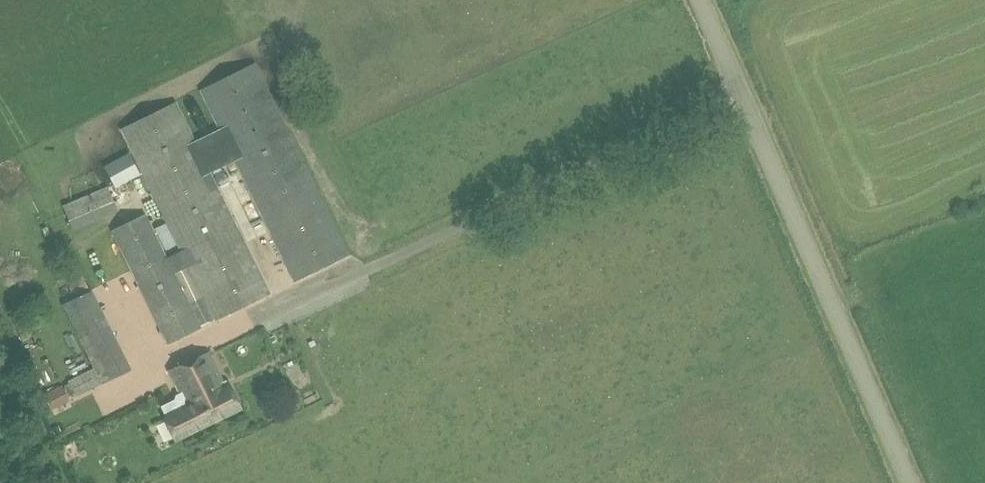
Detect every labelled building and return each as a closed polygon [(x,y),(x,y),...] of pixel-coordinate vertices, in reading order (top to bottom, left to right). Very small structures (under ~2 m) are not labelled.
[(295,282),(350,256),(257,64),(202,90),(221,129),(195,141),(177,103),(123,129),(183,252),(190,266),(216,321),(270,294),(211,174),(236,162),(295,282)] [(74,231),(106,218),(119,212),(109,187),(64,206),(66,213),(74,231)] [(190,266),(183,252),(168,260),(147,215),(114,231),(168,344),(201,329),(175,274),(190,266)] [(94,368),(69,381),(74,392),(76,396),(132,369),(114,333),(84,348),(94,368)] [(175,439),(241,408),(231,388),(228,389),(210,352),(169,371),(182,398),(163,407),(168,418),(165,419),(175,439)] [(67,396),(62,385),(44,394),(52,410),(70,401),(67,396)] [(60,425),(53,427),(55,433),(62,431),(60,425)]
